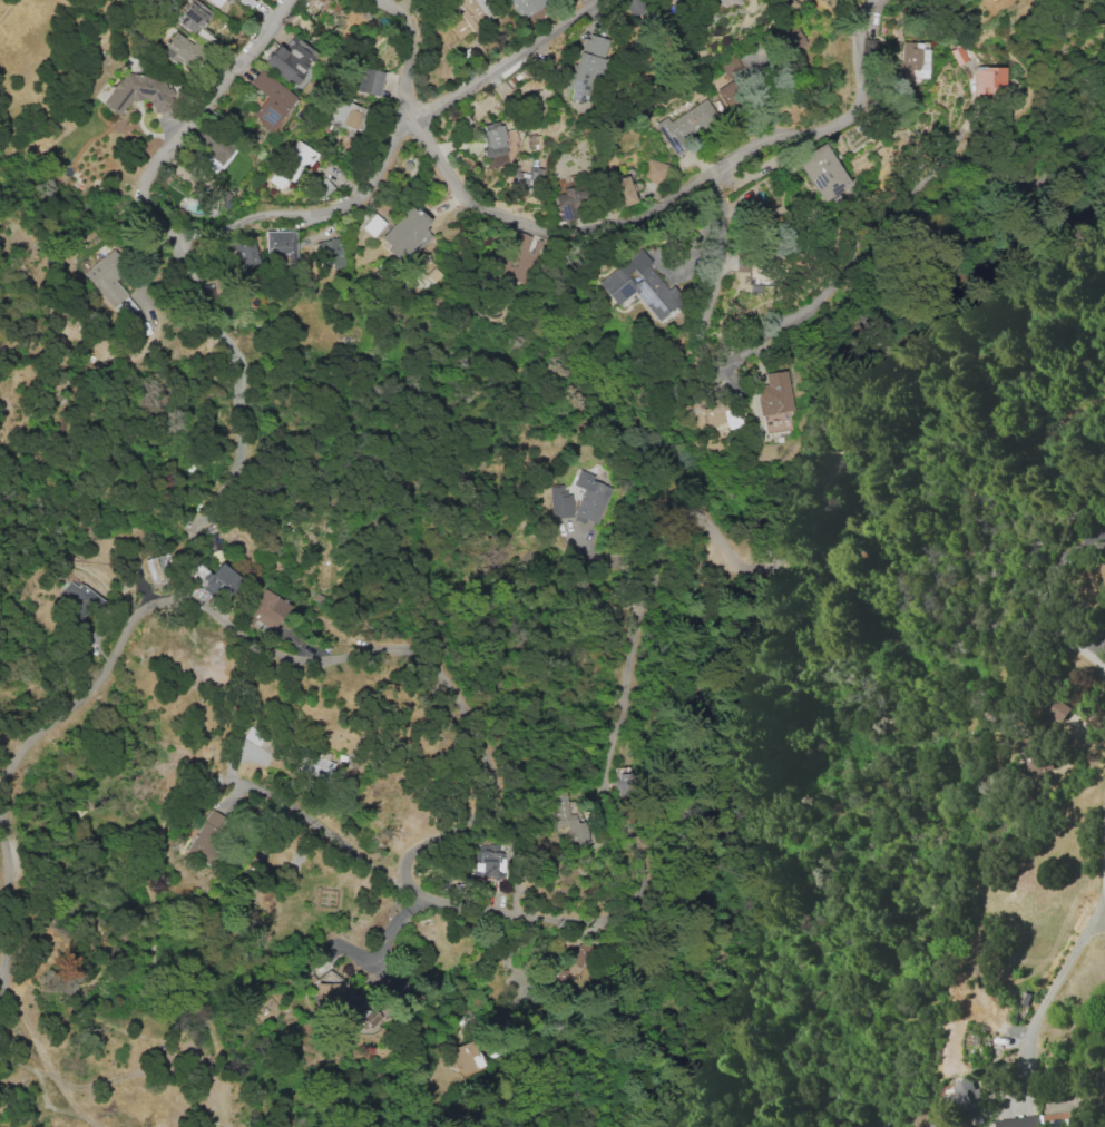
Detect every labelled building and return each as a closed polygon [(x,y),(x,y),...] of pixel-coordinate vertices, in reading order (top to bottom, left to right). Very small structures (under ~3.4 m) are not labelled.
[(211,14),(196,0),(192,0),(175,19),(193,35),(211,14)] [(452,7),(440,14),(456,40),(494,17),(484,0),(447,0),(452,7)] [(519,19),(548,3),(546,0),(508,0),(519,19)] [(732,0),(714,0),(720,8),(732,0)] [(803,46),(797,25),(775,31),(782,53),(803,46)] [(196,45),(172,31),(159,54),(183,68),(196,45)] [(590,76),(598,78),(608,40),(584,33),(567,99),(582,103),(590,76)] [(290,85),(317,56),(294,35),(282,48),(278,45),(263,60),(290,85)] [(899,79),(926,80),(927,45),(901,43),(899,79)] [(719,65),(728,82),(716,89),(726,106),(744,95),(740,88),(750,82),(735,56),(719,65)] [(384,72),(358,65),(351,89),(377,96),(384,72)] [(1003,67),(974,66),(973,94),(1002,95),(1003,67)] [(153,114),(174,107),(162,69),(110,85),(113,97),(106,99),(110,111),(148,99),(153,114)] [(296,98),(259,69),(248,83),(265,97),(250,116),(270,132),(296,98)] [(326,126),(356,131),(361,104),(331,99),(326,126)] [(668,120),(666,117),(654,123),(673,156),(686,149),(680,138),(716,117),(706,99),(668,120)] [(500,120),(477,126),(485,157),(508,151),(500,120)] [(195,140),(211,152),(207,157),(220,167),(233,149),(205,128),(195,140)] [(315,151),(295,139),(269,182),(280,189),(286,179),(295,184),(315,151)] [(847,185),(823,143),(795,159),(819,201),(847,185)] [(641,177),(660,184),(667,165),(649,158),(641,177)] [(528,170),(512,169),(511,187),(527,188),(527,183),(541,184),(542,168),(528,167),(528,170)] [(611,180),(619,207),(635,202),(626,175),(611,180)] [(584,204),(584,191),(575,191),(575,187),(562,187),(562,194),(554,195),(556,220),(574,219),(574,204),(584,204)] [(430,235),(422,227),(428,221),(410,204),(377,239),(403,263),(430,235)] [(384,223),(373,213),(361,227),(372,237),(384,223)] [(295,260),(295,231),(267,231),(267,260),(295,260)] [(530,236),(513,231),(499,276),(522,284),(531,254),(525,252),(530,236)] [(323,269),(344,263),(336,237),(315,243),(323,269)] [(233,242),(239,272),(260,268),(254,238),(233,242)] [(597,282),(615,305),(633,292),(656,322),(680,304),(649,263),(651,262),(641,249),(597,282)] [(137,309),(114,279),(126,270),(111,250),(84,272),(122,321),(137,309)] [(790,410),(787,371),(765,372),(767,411),(790,410)] [(725,428),(736,425),(732,414),(724,417),(718,398),(699,404),(706,427),(723,422),(725,428)] [(610,487),(591,480),(594,474),(578,469),(573,485),(583,488),(573,516),(596,525),(610,487)] [(550,485),(551,518),(572,517),(571,493),(563,493),(563,484),(550,485)] [(1081,533),(1088,552),(1104,546),(1104,525),(1081,533)] [(152,587),(175,580),(166,552),(144,559),(152,587)] [(197,583),(214,597),(222,587),(230,592),(241,579),(220,562),(210,575),(206,571),(197,583)] [(62,592),(77,603),(67,617),(76,624),(97,594),(73,577),(62,592)] [(272,632),(289,605),(263,588),(246,615),(272,632)] [(1069,708),(1056,699),(1046,712),(1060,722),(1069,708)] [(333,760),(305,751),(298,771),(327,780),(333,760)] [(588,843),(585,821),(576,822),(573,801),(567,801),(566,790),(552,792),(558,847),(588,843)] [(203,859),(227,820),(211,810),(187,848),(203,859)] [(498,845),(473,844),(473,879),(503,879),(503,852),(498,852),(498,845)] [(588,946),(569,946),(570,969),(559,969),(560,986),(589,985),(588,946)] [(320,996),(346,1020),(345,1021),(355,1030),(362,1023),(368,1029),(381,1016),(363,999),(358,1003),(330,976),(328,979),(323,975),(312,987),(321,995),(320,996)] [(476,1041),(455,1045),(461,1073),(482,1068),(476,1041)] [(946,1095),(950,1114),(979,1107),(972,1078),(951,1083),(953,1093),(946,1095)] [(1065,1115),(993,1117),(994,1126),(1066,1126),(1065,1115)]
